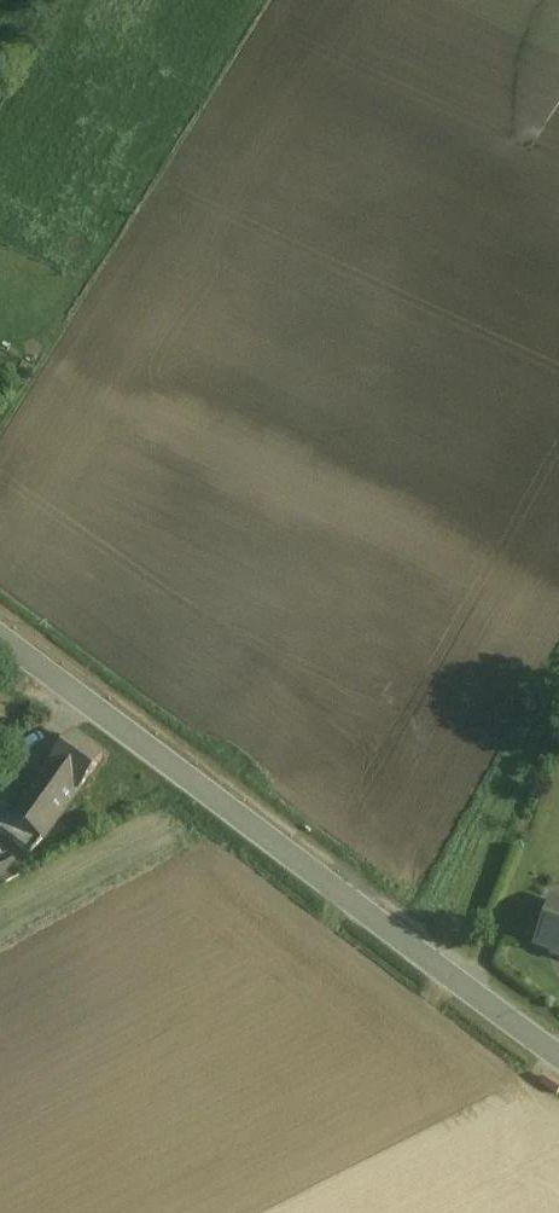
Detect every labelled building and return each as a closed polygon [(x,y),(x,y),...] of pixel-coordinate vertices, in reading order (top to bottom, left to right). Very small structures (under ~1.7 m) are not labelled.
[(46,771),(42,768),(0,824),(0,836),(29,857),(43,841),(101,761),(70,738),(46,771)] [(0,862),(0,880),(16,871),(8,857),(0,862)] [(533,946),(558,956),(558,907),(549,903),(533,946)] [(539,1085),(556,1097),(558,1093),(558,1085),(546,1076),(539,1085)]
